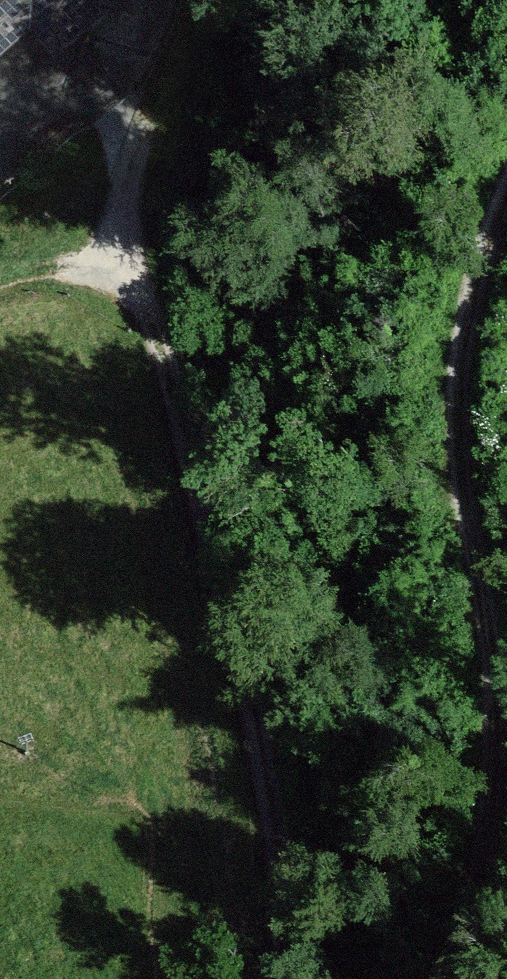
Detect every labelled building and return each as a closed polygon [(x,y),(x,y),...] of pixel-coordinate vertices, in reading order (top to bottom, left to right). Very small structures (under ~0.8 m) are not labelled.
[(29,26),(54,54),(116,0),(0,0),(0,52),(29,26)]
